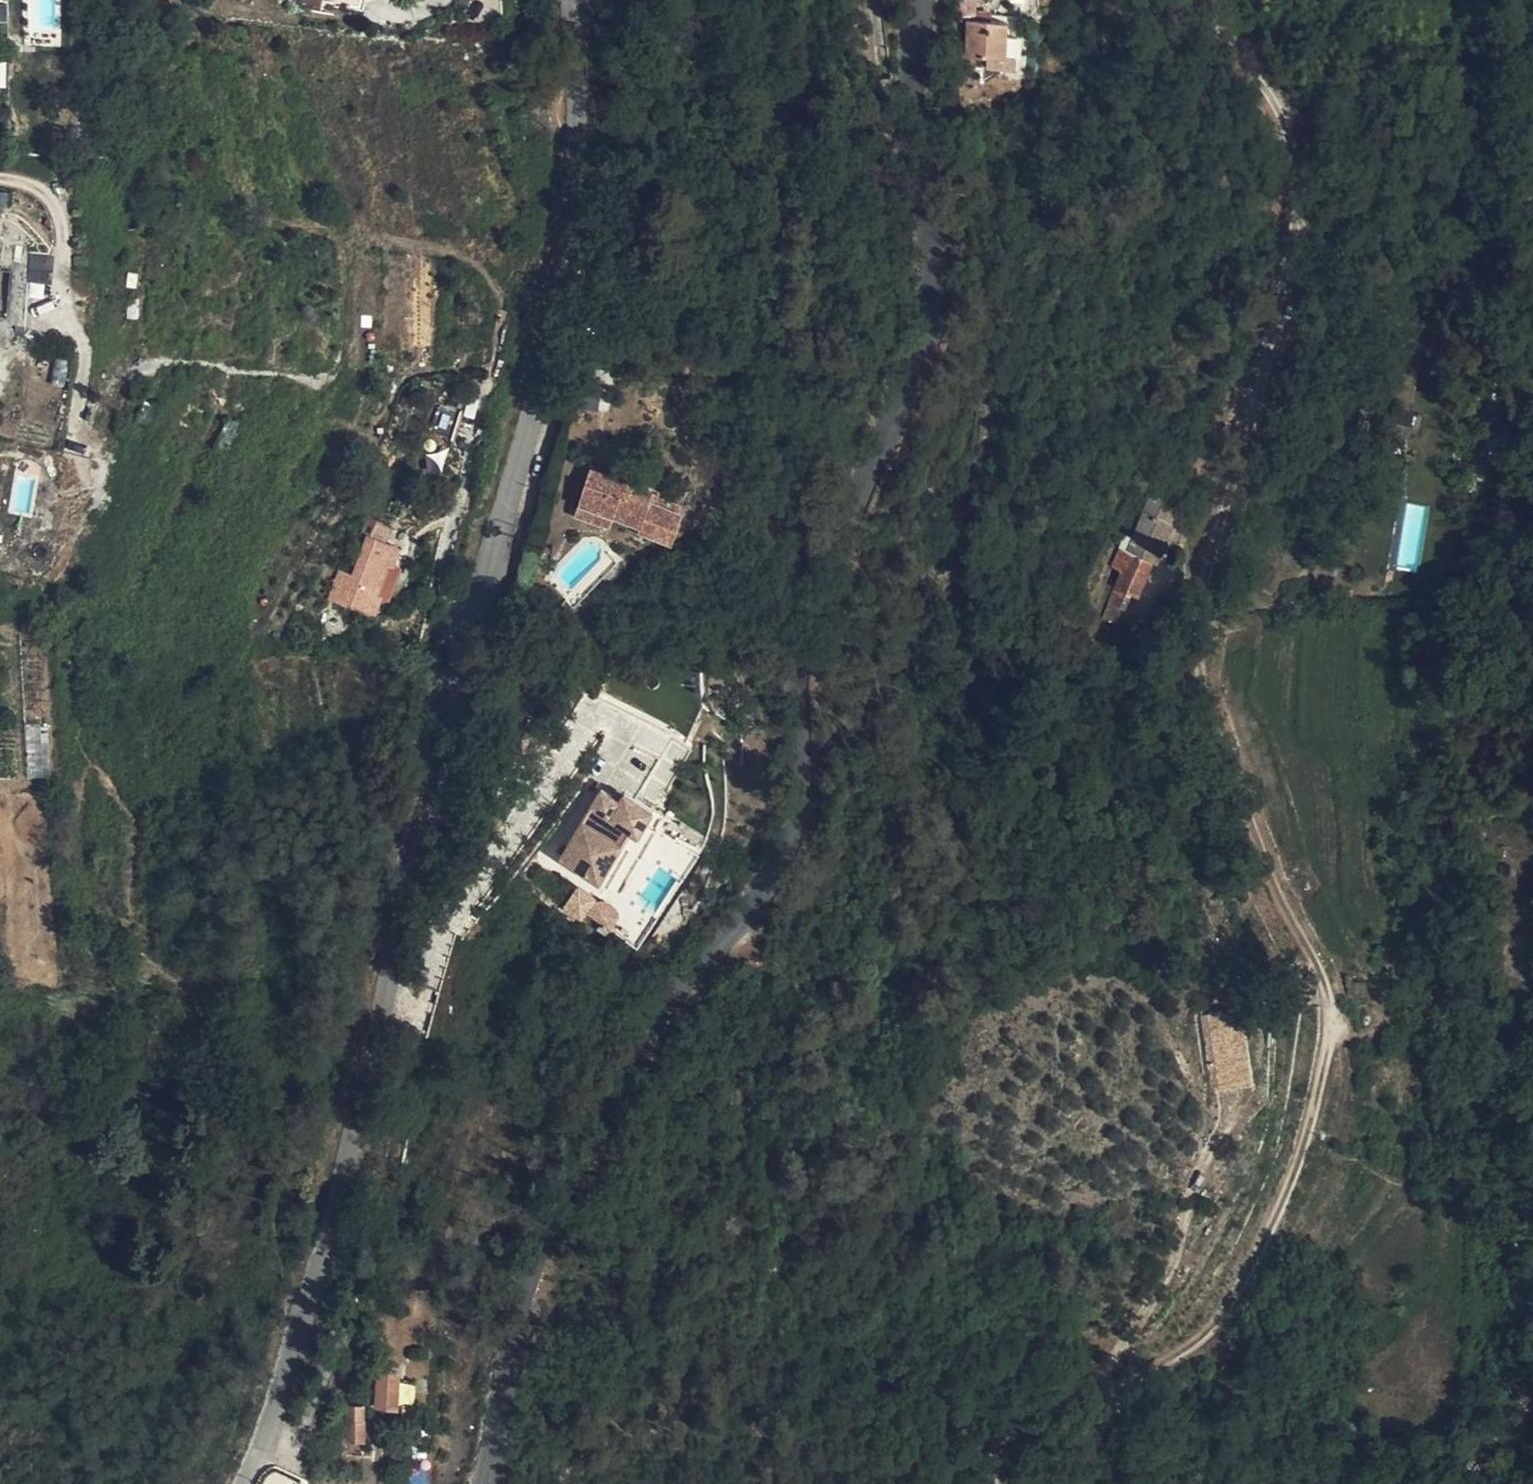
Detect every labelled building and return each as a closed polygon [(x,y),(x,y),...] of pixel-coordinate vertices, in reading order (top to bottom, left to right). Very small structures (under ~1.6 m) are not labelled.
[(991,38),(951,34),(948,70),(988,75),(991,38)] [(31,272),(0,266),(0,300),(25,306),(31,272)] [(437,413),(409,404),(400,434),(428,442),(437,413)] [(571,524),(597,533),(601,520),(612,523),(639,530),(638,535),(671,544),(680,513),(677,511),(678,505),(651,499),(659,474),(634,469),(629,487),(585,475),(571,524)] [(1134,530),(1166,544),(1180,511),(1148,497),(1134,530)] [(1403,504),(1399,568),(1418,569),(1422,505),(1403,504)] [(369,519),(364,533),(387,541),(392,527),(369,519)] [(607,536),(612,523),(601,520),(597,533),(607,536)] [(353,598),(369,572),(377,556),(363,547),(367,537),(347,525),(340,540),(348,544),(338,566),(343,569),(335,583),(320,577),(305,607),(324,616),(329,607),(349,616),(358,600),(353,598)] [(1138,589),(1147,565),(1125,558),(1117,582),(1138,589)] [(378,576),(369,572),(353,598),(358,600),(365,603),(378,576)] [(654,813),(621,795),(618,800),(598,789),(557,864),(601,888),(629,837),(638,842),(654,813)] [(1251,1082),(1242,1012),(1205,1013),(1218,1088),(1251,1082)] [(374,1375),(374,1411),(399,1410),(398,1375),(374,1375)] [(365,1444),(364,1408),(345,1408),(346,1444),(365,1444)]
